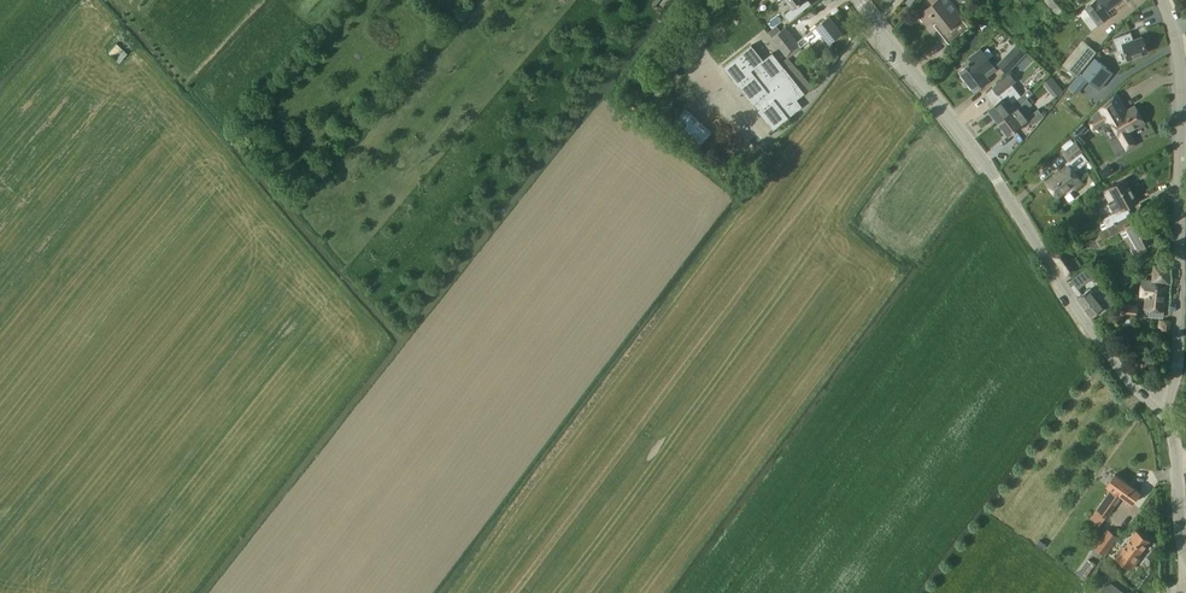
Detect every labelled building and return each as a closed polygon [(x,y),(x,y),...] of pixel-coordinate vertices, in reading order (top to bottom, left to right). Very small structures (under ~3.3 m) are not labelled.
[(799,4),(804,0),(786,0),(793,9),(785,15),(790,21),(803,10),(799,4)] [(944,31),(941,33),(949,43),(969,28),(962,19),(963,18),(950,0),(929,0),(932,4),(919,14),(927,24),(935,19),(944,31)] [(1069,7),(1072,4),(1069,0),(1045,0),(1055,13),(1056,12),(1060,17),(1066,12),(1070,9),(1069,7)] [(1085,8),(1098,25),(1110,16),(1107,12),(1117,4),(1115,1),(1116,0),(1096,0),(1085,8)] [(822,31),(830,41),(842,32),(829,16),(818,26),(803,37),(797,41),(786,27),(786,28),(785,27),(772,37),(772,38),(786,57),(787,56),(788,58),(801,48),(801,47),(808,42),(822,31)] [(772,37),(785,27),(781,22),(768,32),(772,37)] [(1131,33),(1114,39),(1117,47),(1118,51),(1124,49),(1125,52),(1128,60),(1148,52),(1142,37),(1133,40),(1131,33)] [(108,53),(119,62),(128,53),(117,43),(108,53)] [(724,67),(739,86),(759,111),(774,130),(789,117),(802,107),(796,99),(805,93),(773,53),(764,60),(752,46),(753,45),(752,45),(724,67)] [(1007,74),(1009,73),(1013,68),(1027,53),(1016,45),(997,64),(1007,74)] [(1089,45),(1068,70),(1076,77),(1097,52),(1089,45)] [(974,90),(989,80),(987,77),(998,69),(981,48),(969,57),(972,62),(960,71),(974,90)] [(1094,58),(1081,75),(1082,75),(1092,84),(1098,88),(1111,71),(1094,58)] [(1010,74),(992,88),(999,96),(999,95),(1014,84),(1016,82),(1010,74)] [(1062,91),(1051,77),(1044,83),(1054,96),(1062,91)] [(1068,88),(1075,94),(1079,90),(1071,83),(1068,88)] [(1001,99),(989,109),(999,122),(1028,99),(1027,98),(1033,93),(1030,89),(1023,95),(1014,84),(999,95),(999,96),(1001,99)] [(1092,131),(1111,121),(1121,140),(1130,135),(1128,131),(1145,122),(1135,105),(1120,114),(1116,106),(1123,103),(1117,92),(1098,109),(1098,110),(1090,114),(1093,119),(1089,121),(1090,123),(1088,124),(1092,131)] [(1028,99),(999,122),(1009,135),(1029,119),(1028,118),(1023,112),(1032,105),(1028,99)] [(686,109),(674,123),(700,146),(712,133),(686,109)] [(1038,110),(1028,118),(1029,119),(1033,125),(1043,116),(1038,110)] [(1073,133),(1083,144),(1088,139),(1083,134),(1089,129),(1084,123),(1073,133)] [(1069,161),(1071,164),(1085,153),(1076,140),(1075,141),(1072,138),(1060,147),(1062,151),(1069,161)] [(762,147),(754,154),(759,160),(767,153),(762,147)] [(1067,165),(1046,182),(1058,197),(1072,186),(1075,189),(1083,183),(1074,171),(1088,160),(1084,154),(1071,164),(1069,161),(1066,163),(1067,165)] [(1113,172),(1109,166),(1100,171),(1104,177),(1113,172)] [(1114,213),(1102,219),(1107,227),(1131,214),(1127,208),(1139,201),(1126,178),(1110,187),(1117,200),(1110,204),(1114,213)] [(1131,214),(1107,227),(1107,228),(1111,236),(1127,228),(1131,235),(1134,241),(1129,243),(1137,256),(1147,250),(1145,246),(1154,240),(1154,239),(1155,236),(1152,230),(1148,230),(1141,217),(1134,221),(1131,214)] [(1053,257),(1067,276),(1078,268),(1064,249),(1053,257)] [(1071,279),(1078,289),(1097,275),(1090,266),(1071,279)] [(1165,310),(1169,267),(1155,266),(1153,281),(1145,281),(1143,296),(1146,296),(1145,309),(1165,310)] [(1078,298),(1092,317),(1105,308),(1091,289),(1078,298)] [(1122,324),(1134,326),(1135,318),(1140,319),(1141,307),(1137,307),(1138,304),(1121,303),(1120,317),(1123,317),(1122,324)] [(1140,493),(1115,474),(1107,486),(1112,489),(1097,510),(1106,517),(1122,496),(1133,503),(1140,493)] [(1108,530),(1095,548),(1104,555),(1117,537),(1108,530)] [(1140,553),(1150,540),(1137,531),(1125,546),(1124,546),(1116,557),(1132,569),(1142,555),(1140,553)] [(1108,580),(1106,584),(1093,575),(1082,590),(1086,592),(1127,592),(1108,580)]
